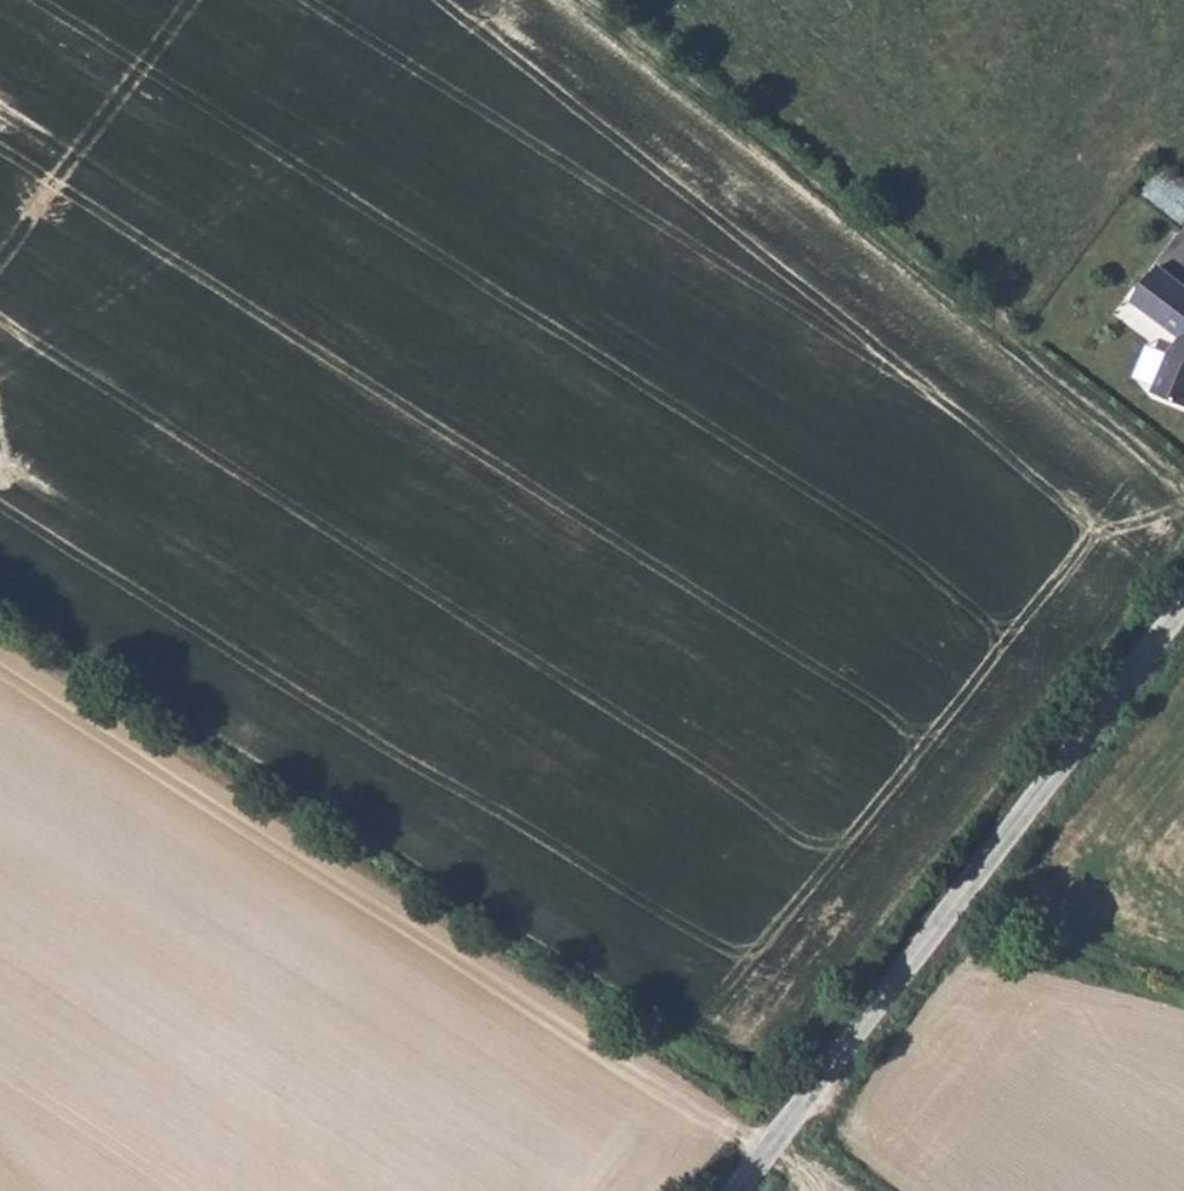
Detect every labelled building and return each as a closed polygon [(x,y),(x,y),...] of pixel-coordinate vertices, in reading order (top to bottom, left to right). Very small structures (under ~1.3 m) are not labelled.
[(1129,308),(1176,347),(1164,360),(1146,399),(1183,416),(1183,294),(1158,273),(1129,308)]
